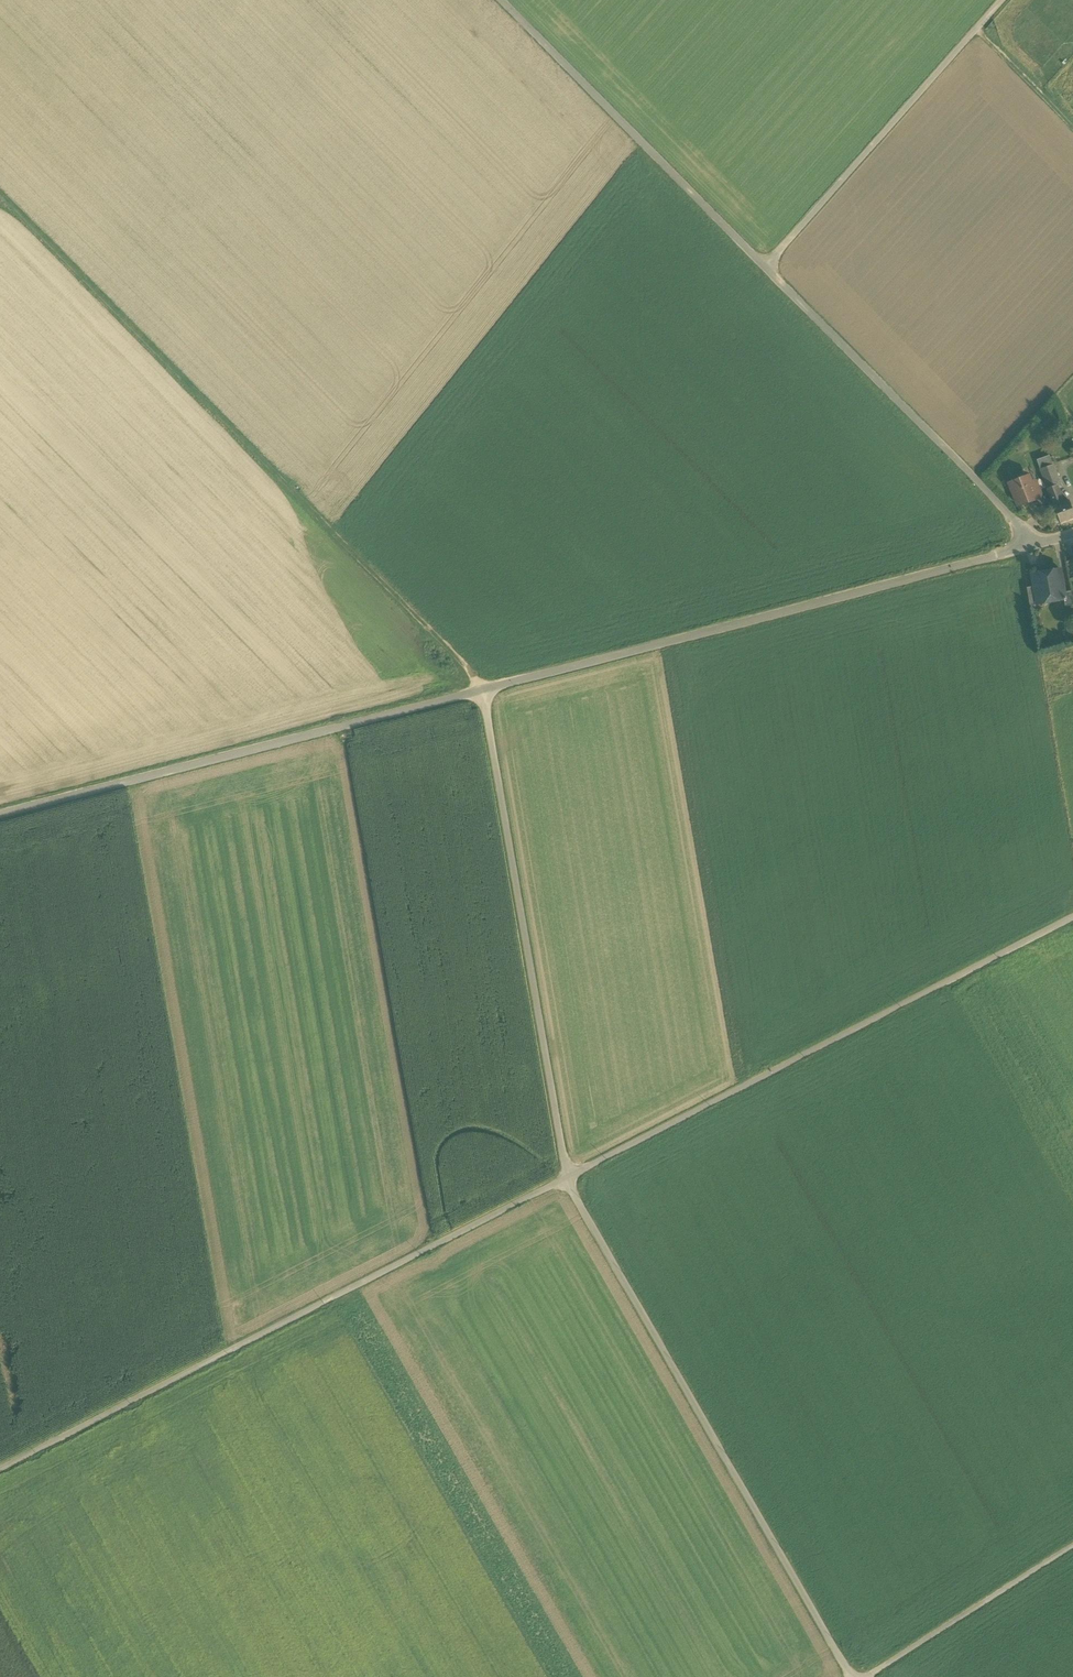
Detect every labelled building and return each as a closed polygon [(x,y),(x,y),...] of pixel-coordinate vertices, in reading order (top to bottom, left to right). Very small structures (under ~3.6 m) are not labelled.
[(1037,460),(1040,470),(1047,467),(1053,465),(1049,456),(1037,460)] [(1040,470),(1044,480),(1058,475),(1053,465),(1047,467),(1040,470)] [(1044,480),(1049,492),(1059,488),(1063,487),(1058,475),(1044,480)] [(1010,483),(1019,506),(1037,499),(1037,498),(1032,485),(1030,480),(1028,476),(1010,483)] [(1032,485),(1037,498),(1043,496),(1038,483),(1032,485)] [(1061,495),(1059,488),(1049,492),(1054,506),(1061,504),(1058,496),(1061,495)] [(1061,523),(1072,518),(1072,511),(1069,500),(1061,504),(1054,506),(1061,523)] [(1052,594),(1053,602),(1064,600),(1065,600),(1064,592),(1060,568),(1059,569),(1059,571),(1034,575),(1033,573),(1032,573),(1035,586),(1037,597),(1052,594)] [(1027,587),(1030,606),(1038,604),(1037,597),(1035,586),(1027,587)] [(1065,606),(1072,605),(1072,599),(1072,591),(1064,592),(1065,600),(1064,600),(1065,606)] [(1037,597),(1038,604),(1053,602),(1052,594),(1037,597)]
